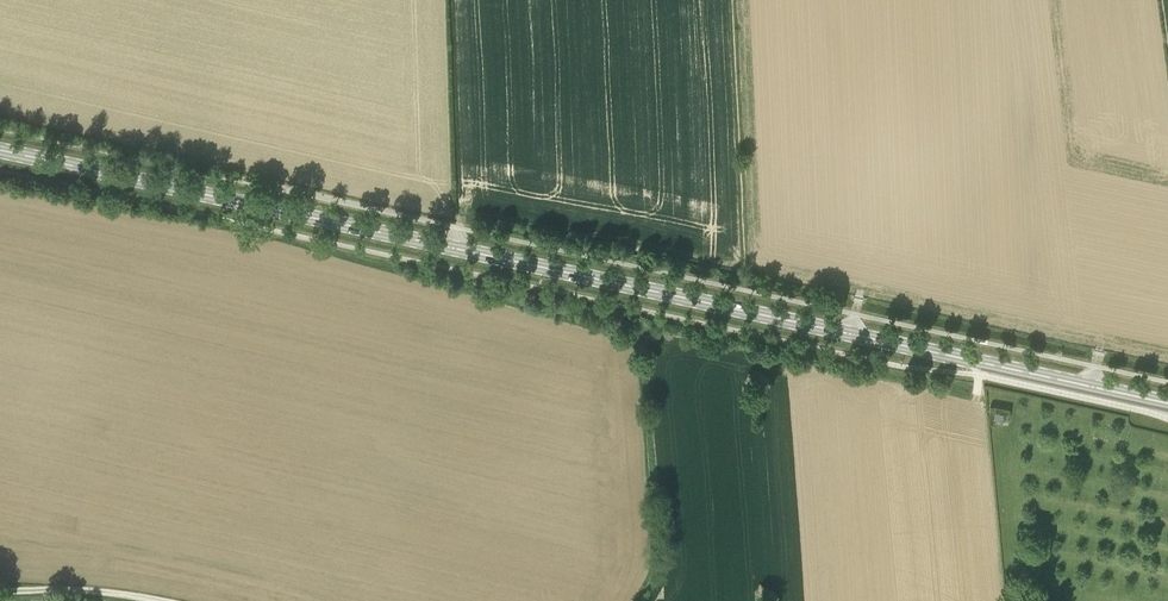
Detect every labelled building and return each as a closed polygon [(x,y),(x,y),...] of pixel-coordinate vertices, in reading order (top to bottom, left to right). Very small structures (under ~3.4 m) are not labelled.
[(995,411),(994,418),(1001,420),(1003,413),(995,411)]
